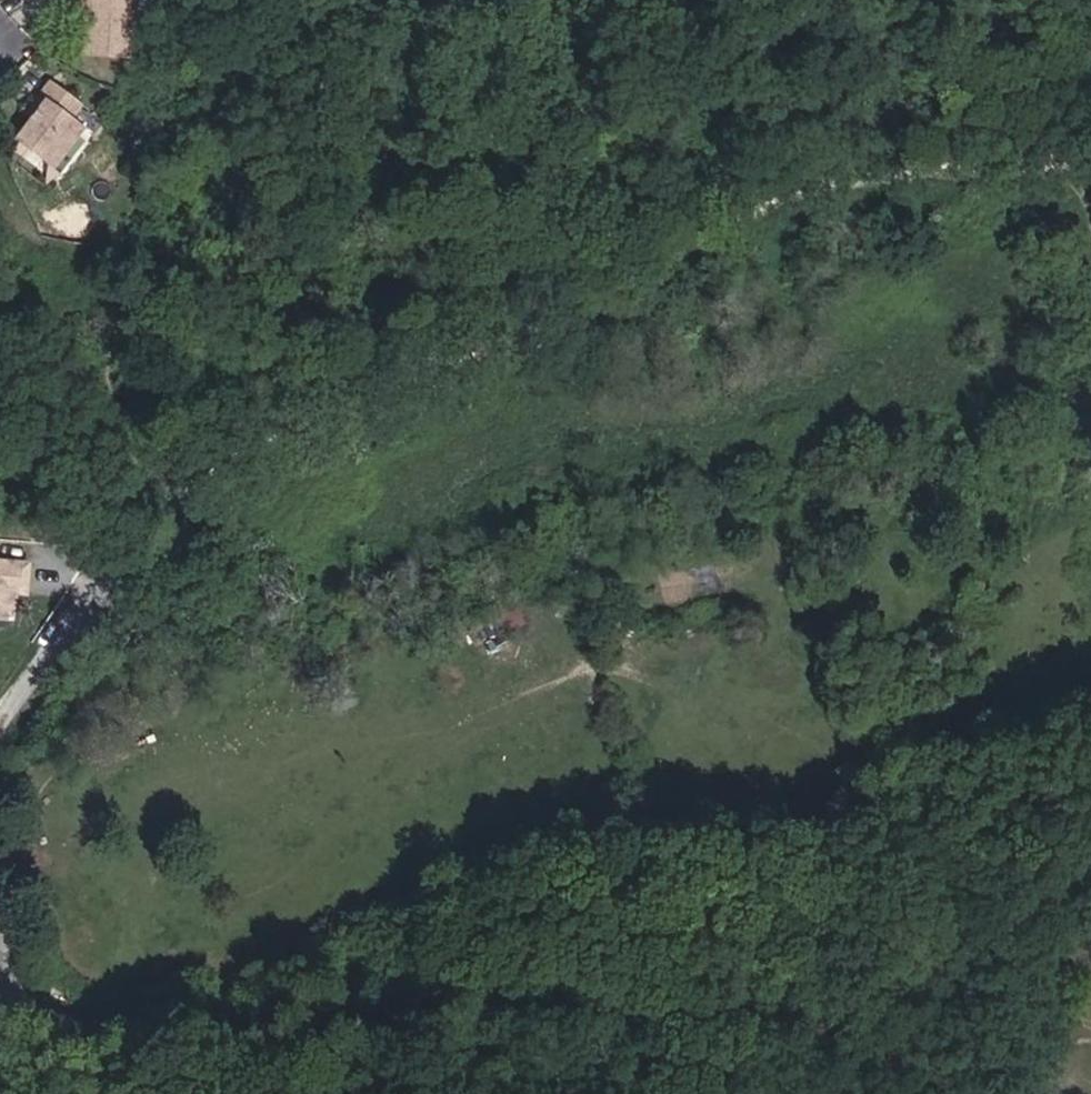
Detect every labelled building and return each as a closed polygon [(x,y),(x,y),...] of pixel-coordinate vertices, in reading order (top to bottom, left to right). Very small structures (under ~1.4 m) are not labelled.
[(93,22),(83,21),(80,57),(129,61),(134,3),(131,3),(131,0),(95,0),(93,22)] [(83,21),(93,22),(95,0),(85,0),(83,21)] [(44,106),(33,121),(17,143),(51,169),(79,131),(68,124),(78,109),(50,88),(37,102),(44,106)] [(37,102),(28,119),(33,121),(44,106),(37,102)] [(0,560),(0,618),(14,619),(15,598),(29,599),(32,563),(0,560)]
